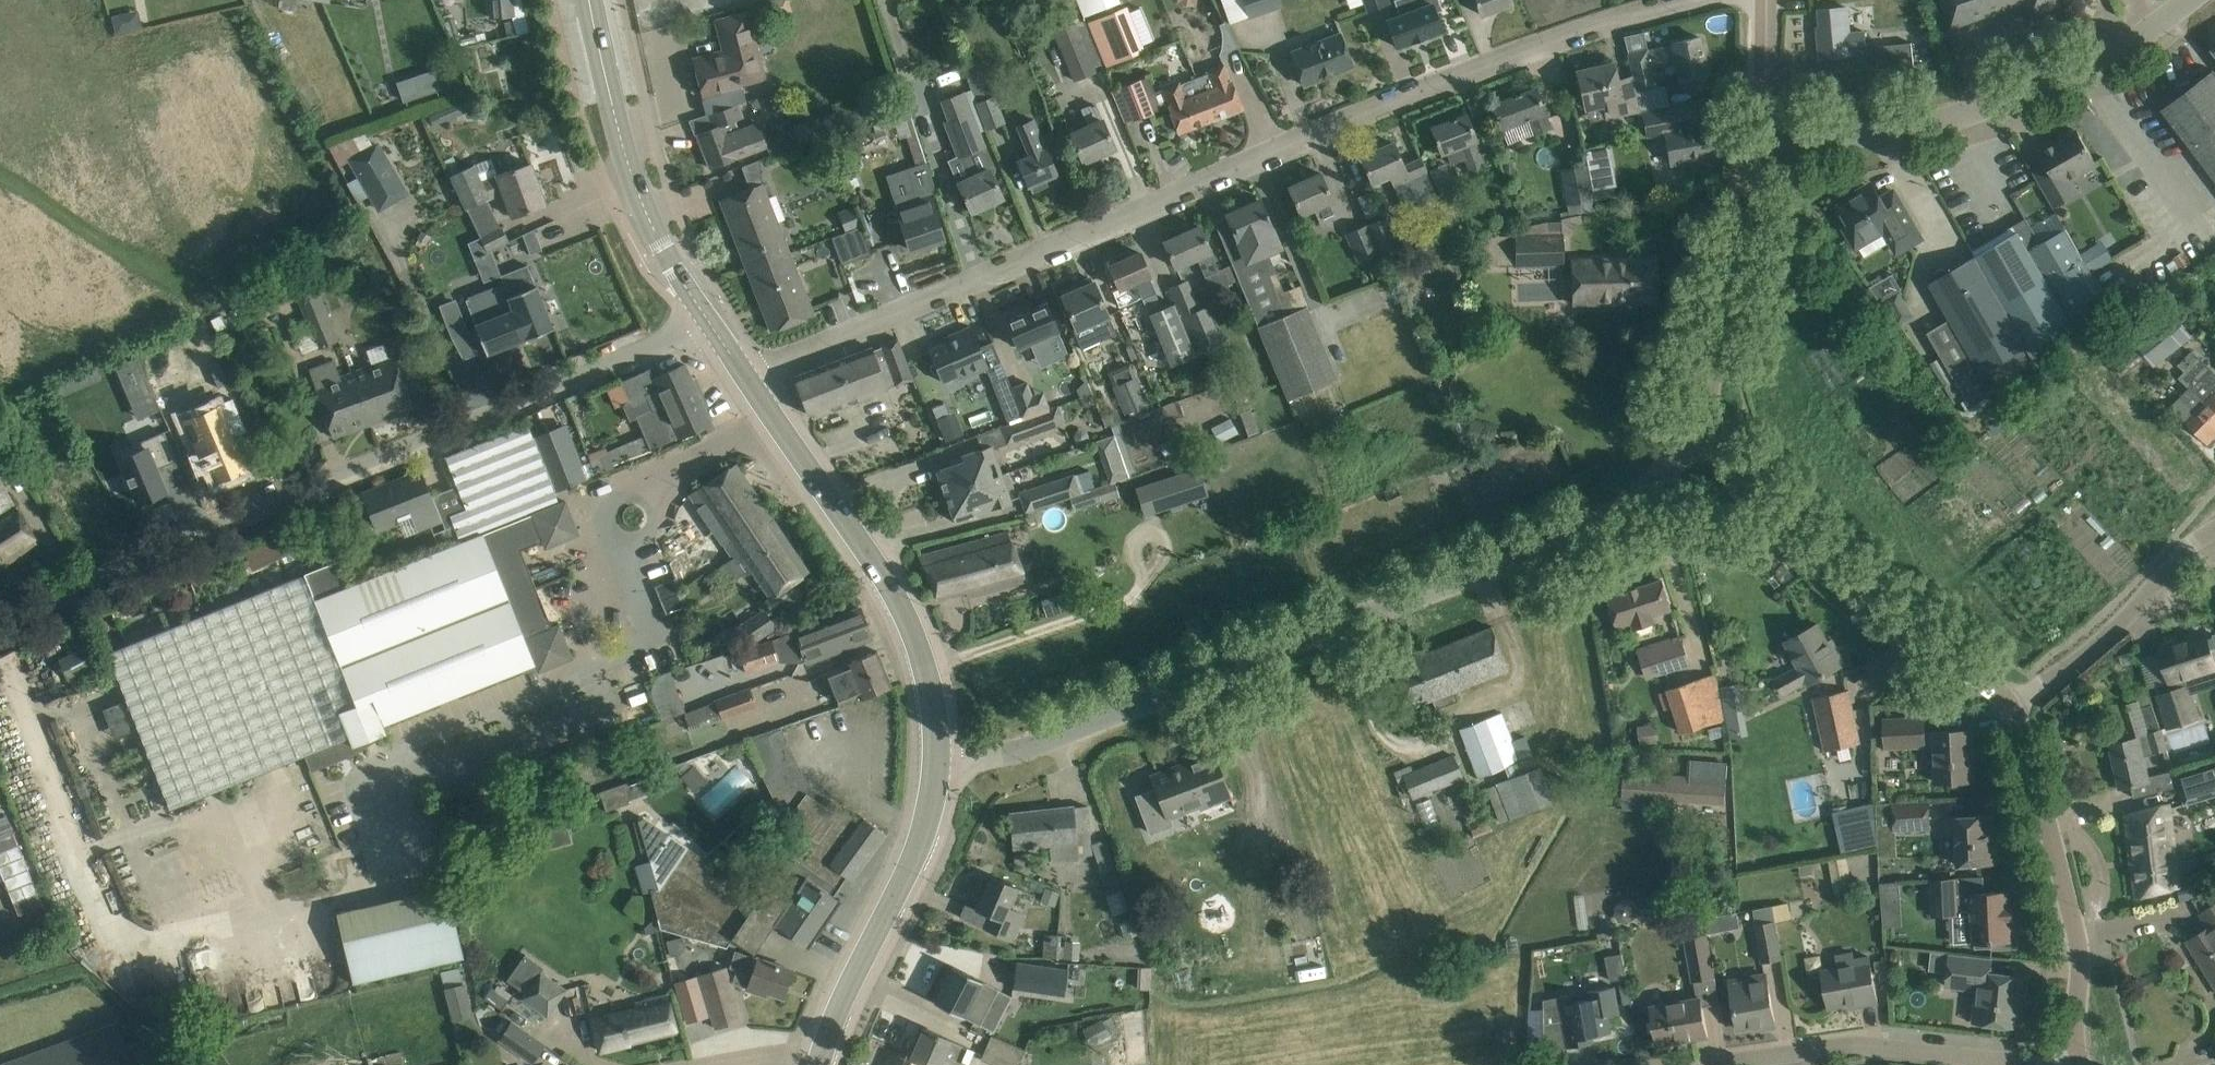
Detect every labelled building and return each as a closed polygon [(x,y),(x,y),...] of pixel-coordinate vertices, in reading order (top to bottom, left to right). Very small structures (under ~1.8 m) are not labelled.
[(27,9),(41,0),(21,0),(27,9)] [(278,8),(298,11),(300,0),(280,0),(278,8)] [(488,18),(515,16),(514,0),(487,0),(488,18)] [(1084,17),(1120,3),(1119,0),(1077,0),(1084,17)] [(1250,17),(1281,6),(1278,0),(1245,0),(1250,17)] [(1368,11),(1389,4),(1387,0),(1363,0),(1368,11)] [(1386,21),(1395,46),(1411,40),(1412,42),(1427,36),(1426,34),(1442,28),(1436,11),(1440,9),(1437,0),(1396,0),(1395,0),(1401,15),(1386,21)] [(1481,14),(1512,2),(1511,0),(1475,0),(1481,14)] [(1951,29),(1991,14),(1992,17),(2006,12),(2005,9),(2025,2),(2031,19),(2065,7),(2063,0),(1941,0),(1951,29)] [(1073,1),(1050,9),(1076,79),(1096,71),(1092,62),(1099,60),(1083,20),(1079,21),(1073,1)] [(1144,51),(1125,6),(1088,21),(1107,66),(1144,51)] [(1849,33),(1847,7),(1820,10),(1821,34),(1818,34),(1820,57),(1852,55),(1851,49),(1866,48),(1865,31),(1849,33)] [(130,10),(111,15),(115,32),(134,27),(130,10)] [(451,12),(442,15),(452,47),(476,41),(474,32),(459,36),(451,12)] [(724,50),(694,58),(704,98),(741,89),(740,84),(765,77),(747,12),(716,21),(724,50)] [(513,19),(504,21),(507,34),(516,32),(513,19)] [(1291,52),(1303,85),(1353,66),(1340,33),(1291,52)] [(1672,44),(1648,50),(1651,66),(1675,60),(1680,80),(1707,73),(1699,36),(1672,43),(1672,44)] [(1912,42),(1876,46),(1878,68),(1914,65),(1912,42)] [(1647,49),(1628,53),(1633,77),(1635,92),(1656,87),(1651,66),(1647,49)] [(977,58),(965,62),(968,72),(981,67),(977,58)] [(1612,64),(1577,72),(1585,107),(1603,103),(1607,118),(1639,111),(1635,92),(1633,77),(1616,80),(1612,64)] [(1225,65),(1196,76),(1213,119),(1242,108),(1225,65)] [(981,67),(968,72),(988,128),(1004,121),(994,95),(993,95),(981,67)] [(433,69),(414,75),(421,95),(439,88),(433,69)] [(2213,70),(2161,109),(2214,181),(2214,72),(2213,70)] [(1910,73),(1912,84),(1924,82),(1923,71),(1910,73)] [(1213,119),(1196,76),(1181,82),(1180,79),(1162,87),(1180,132),(1213,119)] [(1152,112),(1139,79),(1121,86),(1133,117),(1134,119),(1152,112)] [(1656,87),(1635,92),(1639,111),(1639,112),(1641,111),(1669,105),(1664,85),(1656,87)] [(1121,86),(1112,89),(1125,120),(1133,117),(1121,86)] [(1545,112),(1544,108),(1536,88),(1492,104),(1501,129),(1528,118),(1535,134),(1550,128),(1544,112),(1545,112)] [(958,183),(962,191),(971,211),(1003,196),(990,169),(989,169),(980,148),(987,146),(965,90),(940,99),(948,120),(944,121),(959,156),(961,156),(971,178),(958,183)] [(469,97),(429,113),(433,123),(473,107),(469,97)] [(697,134),(710,168),(767,146),(759,123),(740,130),(736,120),(744,117),(738,103),(708,114),(713,128),(697,134)] [(1071,133),(1075,141),(1083,162),(1087,160),(1089,164),(1100,159),(1098,155),(1115,147),(1103,119),(1102,120),(1095,104),(1083,109),(1090,125),(1071,133)] [(1679,127),(1674,104),(1669,105),(1641,111),(1646,138),(1664,134),(1663,129),(1679,127)] [(921,113),(913,116),(917,129),(926,126),(921,113)] [(1441,153),(1447,151),(1452,162),(1465,157),(1470,171),(1484,165),(1475,141),(1477,140),(1467,114),(1431,127),(1441,153)] [(826,115),(794,125),(796,131),(797,132),(800,141),(800,142),(834,141),(826,115)] [(1051,160),(1063,155),(1052,129),(1041,134),(1035,117),(1018,124),(1030,156),(1018,161),(1028,185),(1029,185),(1032,193),(1033,192),(1033,191),(1048,185),(1046,181),(1056,177),(1054,174),(1057,173),(1051,160)] [(1663,129),(1664,134),(1671,164),(1726,154),(1719,123),(1680,130),(1679,127),(1663,129)] [(834,145),(837,155),(889,137),(885,126),(834,145)] [(409,194),(379,141),(373,143),(365,128),(328,143),(339,165),(348,161),(378,211),(409,194)] [(2051,170),(2037,178),(2054,207),(2079,192),(2071,178),(2096,164),(2077,130),(2040,151),(2051,170)] [(796,131),(776,139),(780,149),(800,141),(797,132),(796,131)] [(896,209),(910,249),(943,238),(935,211),(934,211),(928,193),(937,190),(917,132),(907,135),(916,165),(906,168),(915,196),(912,197),(914,203),(896,209)] [(1361,156),(1370,176),(1373,183),(1389,176),(1405,212),(1438,197),(1421,158),(1403,165),(1393,142),(1361,156)] [(1607,146),(1584,150),(1587,165),(1591,190),(1615,185),(1607,146)] [(856,171),(850,156),(836,160),(842,176),(856,171)] [(482,181),(474,164),(451,175),(488,251),(509,241),(502,226),(489,198),(493,196),(504,193),(513,216),(546,205),(531,163),(497,175),(482,181)] [(1431,169),(1442,199),(1456,193),(1445,164),(1431,169)] [(1559,169),(1565,205),(1593,200),(1591,190),(1587,165),(1559,169)] [(1299,214),(1314,207),(1320,223),(1340,215),(1333,199),(1322,173),(1288,188),(1299,214)] [(763,182),(720,199),(747,270),(790,252),(763,182)] [(1860,194),(1840,206),(1850,225),(1845,227),(1857,247),(1859,245),(1864,254),(1889,239),(1897,252),(1922,238),(1895,191),(1881,199),(1875,189),(1861,197),(1860,194)] [(1218,229),(1260,327),(1291,398),(1337,378),(1309,310),(1311,308),(1301,283),(1277,292),(1262,255),(1280,247),(1271,226),(1272,226),(1260,200),(1227,215),(1231,224),(1218,229)] [(853,206),(839,211),(846,230),(861,225),(853,206)] [(1387,216),(1367,225),(1379,253),(1382,259),(1402,250),(1387,216)] [(2010,236),(1975,256),(2035,359),(2110,304),(2091,272),(2081,255),(2066,229),(2040,244),(2026,219),(2014,226),(2017,232),(2010,236)] [(1480,264),(1490,264),(1565,267),(1561,220),(1515,228),(1516,235),(1494,236),(1479,239),(1480,264)] [(861,225),(846,230),(856,255),(870,250),(861,225)] [(1357,263),(1379,253),(1367,225),(1345,234),(1357,263)] [(1205,277),(1206,276),(1212,290),(1237,279),(1226,252),(1214,257),(1211,251),(1200,226),(1164,242),(1175,266),(1197,257),(1205,277)] [(542,249),(534,229),(523,234),(530,254),(542,249)] [(2103,242),(2081,255),(2091,272),(2113,258),(2103,242)] [(790,252),(747,270),(771,330),(814,313),(806,293),(790,252)] [(1140,252),(1109,265),(1118,285),(1119,289),(1112,292),(1118,308),(1142,298),(1156,292),(1149,276),(1150,275),(1149,272),(1140,252)] [(2191,262),(2184,252),(2174,259),(2182,269),(2191,262)] [(2035,359),(1975,256),(1947,273),(1944,268),(1940,270),(1934,273),(1930,277),(1933,281),(1930,283),(1951,318),(1927,332),(1971,406),(2039,366),(2035,359)] [(1572,260),(1573,303),(1657,301),(1655,257),(1572,260)] [(294,263),(305,290),(297,294),(319,348),(339,340),(305,258),(294,263)] [(527,264),(500,275),(508,296),(508,298),(509,297),(510,302),(473,317),(487,354),(489,353),(488,353),(524,338),(525,339),(553,327),(553,326),(552,326),(536,286),(537,286),(536,285),(527,264)] [(1171,287),(1183,315),(1181,316),(1195,349),(1219,339),(1205,306),(1199,309),(1188,281),(1171,287)] [(1117,333),(1094,282),(1085,286),(1084,282),(1062,292),(1063,295),(1062,296),(1085,348),(1104,339),(1117,333)] [(1900,290),(1884,299),(1899,324),(1914,315),(1900,290)] [(252,292),(240,300),(252,320),(265,312),(252,292)] [(455,298),(439,304),(452,338),(468,332),(455,298)] [(1149,313),(1171,364),(1197,355),(1175,302),(1149,313)] [(1020,309),(1000,318),(1011,343),(1016,341),(1018,347),(1031,341),(1036,354),(1047,349),(1053,361),(1068,354),(1066,350),(1057,330),(1058,329),(1055,323),(1046,303),(1022,313),(1020,309)] [(220,316),(211,320),(216,331),(225,327),(220,316)] [(2189,324),(2148,348),(2156,361),(2197,337),(2189,324)] [(957,337),(929,349),(937,369),(943,382),(961,374),(963,379),(986,369),(992,382),(1009,421),(1024,415),(1013,388),(1007,375),(1001,361),(993,341),(979,347),(970,326),(955,332),(957,337)] [(872,347),(836,360),(850,403),(887,388),(880,369),(906,358),(899,338),(872,348),(872,347)] [(1451,351),(1440,356),(1444,366),(1455,361),(1451,351)] [(2214,374),(2191,351),(2178,365),(2185,371),(2178,378),(2189,387),(2172,405),(2208,441),(2214,434),(2214,374)] [(397,356),(353,372),(371,424),(415,408),(397,356)] [(159,408),(137,358),(117,366),(139,417),(159,408)] [(850,403),(836,360),(794,376),(809,414),(814,417),(850,403)] [(654,378),(680,436),(712,422),(685,364),(654,378)] [(669,412),(654,378),(650,368),(621,381),(629,401),(622,403),(630,421),(637,418),(645,435),(607,450),(614,466),(651,449),(680,436),(669,412)] [(371,424),(353,372),(314,385),(333,437),(371,424)] [(1892,376),(1888,379),(1893,386),(1896,383),(1898,381),(1893,375),(1892,376)] [(1149,402),(1137,376),(1113,387),(1124,413),(1149,402)] [(1086,380),(1077,388),(1080,396),(1091,392),(1086,380)] [(1027,382),(1013,388),(1024,415),(1025,418),(1039,412),(1032,395),(1027,382)] [(1091,393),(1081,398),(1083,404),(1090,406),(1095,403),(1091,393)] [(200,410),(176,421),(198,464),(204,462),(214,480),(244,467),(229,438),(243,431),(227,398),(213,404),(216,410),(214,411),(203,415),(200,410)] [(1025,418),(1001,427),(1008,443),(1040,431),(1064,422),(1057,405),(1050,407),(1039,412),(1025,418)] [(1251,408),(1240,412),(1248,434),(1259,430),(1251,408)] [(1118,410),(1102,416),(1107,425),(1121,420),(1118,410)] [(947,416),(938,419),(947,440),(964,432),(960,423),(951,427),(950,424),(947,416)] [(1921,419),(1918,422),(1925,430),(1927,428),(1932,423),(1925,416),(1921,419)] [(1995,420),(1989,424),(1996,433),(2001,430),(1995,420)] [(573,658),(559,623),(552,625),(522,548),(541,541),(545,549),(580,534),(567,499),(559,502),(528,422),(445,455),(465,506),(448,513),(460,542),(449,546),(349,587),(338,560),(304,575),(354,704),(372,697),(382,723),(534,663),(538,672),(573,658)] [(1118,433),(1098,439),(1111,482),(1131,476),(1118,433)] [(164,434),(120,452),(141,500),(165,490),(158,474),(178,466),(164,434)] [(937,470),(945,494),(1002,474),(991,445),(953,459),(954,464),(937,470)] [(587,478),(574,448),(543,460),(556,491),(587,478)] [(717,475),(690,493),(734,557),(741,552),(752,568),(771,597),(790,584),(808,571),(735,463),(717,475)] [(1150,484),(1159,509),(1207,494),(1199,468),(1150,484)] [(417,529),(440,520),(421,470),(363,493),(377,530),(400,521),(397,514),(409,509),(417,529)] [(1011,502),(1007,490),(1015,487),(1009,471),(1002,474),(945,494),(955,521),(986,510),(986,511),(1011,502)] [(1074,474),(1053,481),(1020,492),(1026,510),(1070,496),(1080,493),(1074,474)] [(1515,496),(1540,486),(1537,479),(1512,489),(1515,496)] [(36,541),(0,480),(0,568),(36,541)] [(1080,494),(1080,493),(1070,496),(1075,511),(1117,498),(1116,494),(1122,492),(1119,481),(1080,494)] [(1398,488),(1385,494),(1390,505),(1404,499),(1398,488)] [(1009,531),(919,556),(938,599),(966,592),(967,597),(1027,581),(1009,531)] [(293,553),(283,533),(252,548),(261,568),(293,553)] [(2039,572),(2030,575),(2035,587),(2043,584),(2039,572)] [(671,612),(687,603),(673,577),(657,585),(671,612)] [(238,590),(233,580),(224,584),(228,594),(238,590)] [(1663,580),(1609,598),(1618,625),(1631,621),(1634,630),(1657,622),(1654,614),(1672,608),(1663,580)] [(805,659),(807,663),(872,638),(860,607),(798,631),(797,628),(738,650),(745,672),(778,662),(777,660),(799,661),(805,659)] [(764,608),(738,628),(751,645),(777,625),(764,608)] [(1776,679),(1780,685),(1785,694),(1808,681),(1809,683),(1845,664),(1836,648),(1832,650),(1818,624),(1786,641),(1799,666),(1776,679)] [(1454,690),(1508,669),(1491,626),(1392,666),(1409,709),(1432,699),(1436,708),(1458,700),(1454,690)] [(2205,635),(2159,650),(2170,682),(2155,686),(2168,728),(2197,718),(2189,695),(2214,686),(2214,646),(2209,648),(2205,635)] [(1644,648),(1653,676),(1690,664),(1681,636),(1644,648)] [(59,659),(69,678),(69,680),(97,666),(86,645),(59,659)] [(892,686),(877,650),(826,671),(838,702),(850,698),(859,694),(861,699),(892,686)] [(2108,658),(2082,676),(2089,685),(2114,667),(2108,658)] [(652,687),(652,691),(653,695),(676,686),(671,672),(660,675),(657,678),(655,681),(653,684),(652,687)] [(1701,678),(1668,689),(1682,733),(1714,724),(1701,678)] [(2169,749),(2151,685),(2136,690),(2149,732),(2147,732),(2148,735),(2107,745),(2118,790),(2131,787),(2134,797),(2178,786),(2174,770),(2150,775),(2145,756),(2169,749)] [(716,700),(684,713),(690,730),(758,707),(750,686),(715,699),(716,700)] [(1815,697),(1825,751),(1859,743),(1849,690),(1815,697)] [(354,704),(337,711),(354,754),(386,733),(382,723),(372,697),(354,704)] [(118,735),(139,726),(126,699),(105,708),(118,735)] [(1477,778),(1490,772),(1504,767),(1508,778),(1487,787),(1499,821),(1554,802),(1525,735),(1513,740),(1502,712),(1460,729),(1477,778)] [(1884,718),(1885,740),(1886,749),(1934,747),(1935,782),(1973,780),(1971,730),(1924,732),(1924,716),(1884,718)] [(1655,724),(1638,725),(1639,745),(1658,744),(1655,724)] [(2163,751),(2168,770),(2174,769),(2169,749),(2163,751)] [(1213,752),(1151,776),(1167,818),(1203,804),(1200,798),(1227,788),(1213,752)] [(1463,777),(1454,754),(1413,769),(1411,764),(1393,771),(1398,784),(1396,785),(1401,798),(1415,793),(1416,797),(1463,777)] [(687,760),(624,782),(628,800),(681,780),(680,775),(676,768),(681,774),(691,765),(687,760)] [(1622,797),(1725,805),(1728,762),(1691,760),(1690,775),(1624,770),(1622,797)] [(2175,772),(2184,805),(2214,796),(2214,760),(2175,772)] [(695,765),(681,776),(696,793),(709,781),(695,765)] [(624,782),(600,791),(607,811),(629,803),(628,800),(624,782)] [(807,836),(793,855),(833,883),(841,872),(853,881),(888,834),(861,815),(857,819),(831,800),(826,807),(806,792),(786,822),(807,836)] [(0,804),(0,861),(20,914),(52,901),(12,799),(0,804)] [(1930,828),(1928,802),(1893,803),(1895,830),(1930,828)] [(2125,814),(2135,898),(2178,887),(2167,803),(2125,814)] [(1015,848),(1036,846),(1052,844),(1053,861),(1078,859),(1077,855),(1091,854),(1086,805),(1011,813),(1015,848)] [(1992,815),(1970,816),(1947,817),(1947,833),(1956,832),(1957,865),(1995,863),(1992,815)] [(758,900),(686,851),(689,847),(670,834),(669,835),(644,818),(633,823),(641,853),(647,851),(651,862),(658,888),(651,890),(659,928),(726,947),(732,938),(754,953),(774,924),(808,947),(840,899),(830,892),(835,885),(833,883),(793,855),(768,889),(766,888),(758,900)] [(1489,822),(1471,829),(1474,838),(1493,830),(1489,822)] [(546,829),(537,832),(541,846),(549,843),(546,829)] [(1162,845),(1149,850),(1154,863),(1168,858),(1162,845)] [(1113,858),(1098,863),(1107,894),(1123,889),(1113,858)] [(651,862),(636,867),(644,893),(651,890),(658,888),(651,862)] [(989,913),(983,927),(1012,939),(1023,914),(1008,907),(1017,887),(990,876),(976,908),(989,913)] [(1956,879),(1934,880),(1930,880),(1932,915),(1958,914),(1958,910),(1971,910),(1972,942),(2012,941),(2009,891),(1970,893),(1970,895),(1957,895),(1956,879)] [(1899,882),(1880,883),(1881,895),(1899,894),(1899,882)] [(336,912),(353,983),(464,957),(447,885),(336,912)] [(2200,961),(2214,952),(2214,893),(2192,899),(2209,927),(2187,941),(2200,961)] [(1752,909),(1755,925),(1762,962),(1782,958),(1772,905),(1752,909)] [(1738,912),(1704,918),(1707,934),(1740,929),(1738,912)] [(656,918),(645,928),(646,934),(659,931),(656,918)] [(1043,957),(1056,958),(1057,935),(1044,934),(1043,957)] [(1686,938),(1693,981),(1715,977),(1707,934),(1686,938)] [(682,938),(667,941),(671,957),(679,955),(685,947),(682,938)] [(748,986),(747,989),(766,995),(768,991),(783,997),(792,969),(758,958),(757,959),(735,951),(730,967),(738,969),(734,982),(748,986)] [(1609,953),(1612,979),(1627,977),(1624,951),(1609,953)] [(1822,971),(1825,985),(1829,1007),(1860,1001),(1860,1005),(1878,1002),(1869,956),(1855,959),(1854,951),(1835,954),(1837,968),(1822,971)] [(1930,970),(1948,972),(1946,986),(1978,989),(1974,1021),(2016,1026),(2019,997),(2023,997),(2025,977),(1990,973),(1992,958),(1932,951),(1930,970)] [(2200,961),(2214,985),(2214,952),(2200,961)] [(525,953),(506,980),(525,993),(521,999),(547,1017),(567,989),(542,970),(544,967),(525,953)] [(1886,959),(1873,961),(1875,971),(1888,969),(1886,959)] [(1016,961),(1012,987),(1064,995),(1068,969),(1016,961)] [(934,1000),(934,1001),(980,1025),(981,1024),(980,1024),(998,990),(998,991),(999,990),(952,965),(952,967),(953,967),(935,1000),(934,1000)] [(702,985),(709,1007),(715,1028),(741,1020),(726,967),(699,975),(702,985)] [(1731,991),(1734,1007),(1738,1028),(1756,1025),(1757,1029),(1767,1028),(1766,1023),(1775,1022),(1771,1000),(1768,984),(1767,984),(1765,974),(1747,977),(1749,988),(1731,991)] [(675,983),(687,1022),(708,1015),(696,977),(675,983)] [(464,984),(445,989),(451,1013),(470,1008),(464,984)] [(492,986),(484,997),(501,1009),(513,994),(498,984),(495,988),(492,986)] [(1608,1014),(1620,1012),(1615,986),(1587,991),(1588,999),(1577,1001),(1576,993),(1559,996),(1564,1026),(1565,1026),(1568,1047),(1586,1044),(1585,1037),(1612,1033),(1608,1014)] [(590,1014),(600,1051),(676,1032),(667,995),(590,1014)] [(1650,1006),(1654,1024),(1658,1045),(1708,1036),(1704,1015),(1701,997),(1650,1006)] [(1557,1008),(1544,1011),(1545,1030),(1560,1027),(1557,1008)] [(1084,1030),(1092,1047),(1111,1037),(1110,1034),(1118,1030),(1111,1016),(1084,1030)] [(497,1040),(532,1064),(546,1043),(512,1019),(497,1040)] [(123,1025),(3,1064),(136,1064),(123,1025)] [(967,1047),(950,1040),(924,1028),(911,1059),(926,1064),(968,1064),(962,1061),(967,1047)] [(1009,1064),(1019,1064),(1026,1048),(991,1035),(983,1055),(1009,1064)] [(402,1050),(364,1058),(366,1064),(405,1064),(402,1050)]
